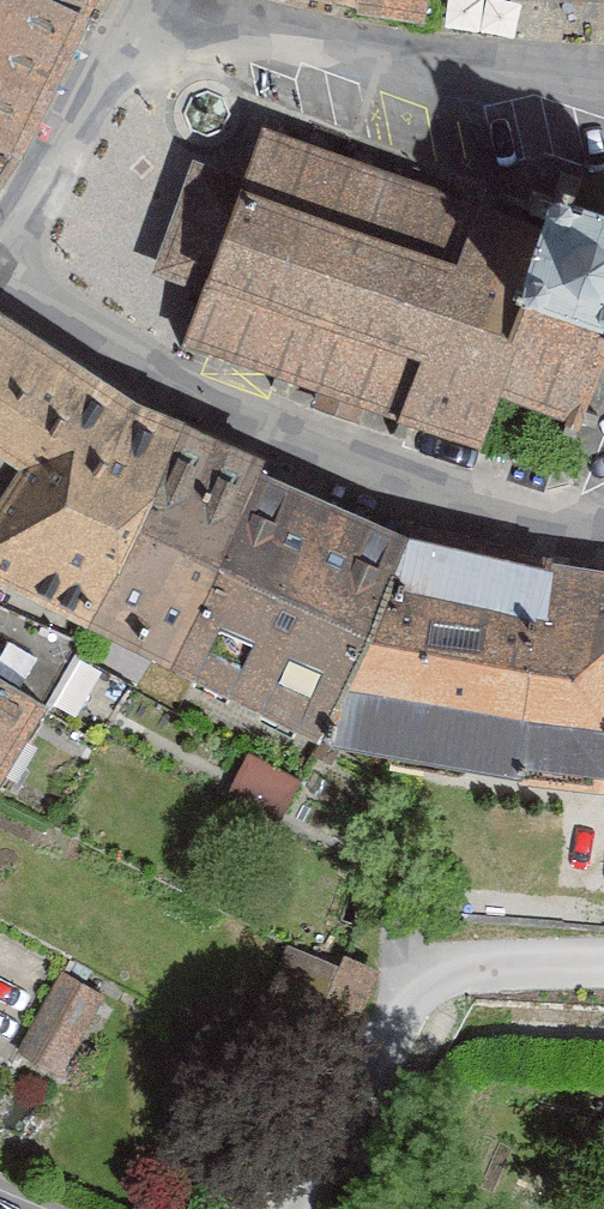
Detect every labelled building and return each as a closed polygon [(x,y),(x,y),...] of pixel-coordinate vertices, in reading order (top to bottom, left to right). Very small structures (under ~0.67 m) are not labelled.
[(87,0),(0,0),(0,2),(67,34),(87,0)] [(349,3),(419,14),(423,0),(350,0),(349,3)] [(0,2),(0,156),(67,34),(0,2)] [(193,337),(477,437),(496,384),(582,414),(603,352),(603,224),(547,204),(538,232),(265,136),(193,337)] [(0,340),(0,606),(69,648),(163,443),(0,340)] [(251,486),(163,443),(69,648),(152,691),(251,486)] [(398,544),(251,486),(152,691),(309,757),(398,544)] [(603,691),(603,597),(398,544),(309,757),(491,798),(585,792),(599,717),(603,691)] [(26,722),(69,648),(0,606),(0,706),(26,722)] [(26,722),(0,706),(0,774),(26,722)] [(370,990),(278,949),(237,1042),(329,1083),(370,990)] [(108,1001),(47,969),(3,1057),(67,1088),(108,1001)]
